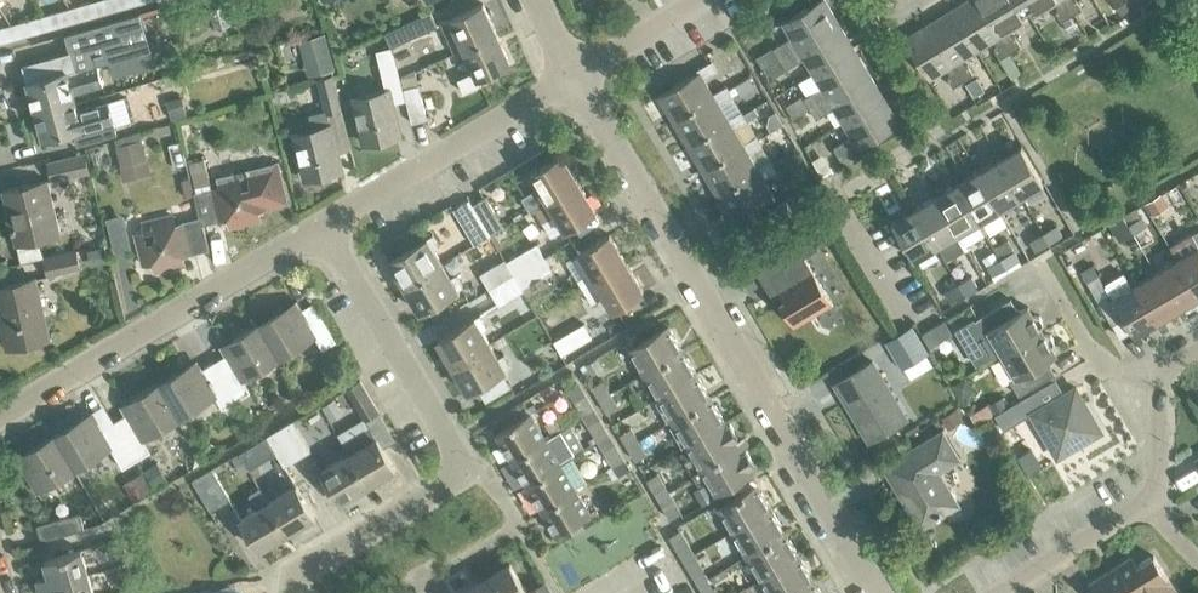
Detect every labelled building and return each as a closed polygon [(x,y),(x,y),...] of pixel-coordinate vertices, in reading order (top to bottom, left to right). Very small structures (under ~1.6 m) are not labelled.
[(0,27),(0,43),(149,0),(95,0),(0,27)] [(838,22),(825,0),(817,0),(782,21),(791,36),(756,57),(763,68),(838,22)] [(1010,51),(979,0),(963,0),(951,7),(976,49),(993,39),(997,45),(994,47),(1000,57),(1010,51)] [(1028,12),(1021,0),(979,0),(1010,51),(1020,45),(1014,35),(1010,36),(1007,31),(1024,20),(1022,16),(1028,12)] [(1071,14),(1062,0),(1021,0),(1028,12),(1034,9),(1037,13),(1054,2),(1058,8),(1055,10),(1061,20),(1071,14)] [(1071,14),(1081,8),(1076,0),(1062,0),(1071,14)] [(1127,0),(1113,0),(1121,14),(1131,8),(1127,0)] [(463,47),(496,32),(482,3),(440,22),(453,52),(463,47)] [(960,60),(976,49),(951,7),(927,22),(963,80),(973,74),(967,64),(963,65),(960,60)] [(384,33),(390,47),(437,25),(430,11),(398,26),(398,27),(384,33)] [(34,114),(75,102),(73,93),(103,84),(97,63),(149,49),(140,14),(64,35),(69,51),(21,65),(26,83),(34,114)] [(812,72),(853,47),(838,22),(763,68),(769,78),(803,57),(812,72)] [(952,86),(963,80),(927,22),(903,37),(928,79),(946,68),(949,73),(946,76),(952,86)] [(496,32),(463,47),(474,70),(457,78),(463,91),(481,83),(478,76),(509,62),(496,32)] [(310,72),(333,66),(323,33),(300,40),(310,72)] [(386,86),(387,87),(353,97),(365,141),(400,132),(395,114),(408,113),(388,42),(375,46),(386,86)] [(809,107),(868,72),(853,47),(812,72),(821,86),(790,105),(795,113),(808,105),(809,107)] [(714,97),(712,93),(703,78),(717,69),(711,60),(696,69),(698,71),(657,95),(673,121),(714,97)] [(842,121),(883,96),(868,72),(809,107),(816,118),(833,107),(842,121)] [(317,78),(325,112),(340,108),(332,75),(317,78)] [(977,78),(965,85),(973,99),(985,92),(977,78)] [(403,88),(409,114),(411,121),(426,117),(418,84),(403,88)] [(729,121),(727,118),(718,103),(731,94),(726,85),(712,93),(714,97),(673,121),(687,146),(729,121)] [(107,100),(112,118),(129,113),(124,95),(107,100)] [(883,96),(842,121),(851,136),(833,147),(840,158),(899,122),(883,96)] [(116,132),(112,118),(107,100),(77,108),(75,102),(34,114),(41,138),(72,129),(76,144),(116,132)] [(744,146),(742,143),(733,128),(746,120),(741,110),(727,118),(729,121),(687,146),(702,171),(744,146)] [(294,132),(305,178),(340,169),(329,123),(294,132)] [(115,139),(128,180),(152,173),(139,131),(115,139)] [(758,171),(757,168),(747,153),(761,145),(755,135),(742,143),(744,146),(702,171),(717,196),(758,171)] [(999,157),(1021,195),(1043,182),(1021,145),(999,157)] [(47,161),(51,179),(88,170),(84,152),(47,161)] [(529,211),(577,182),(560,154),(529,172),(538,187),(520,197),(529,211)] [(200,222),(201,222),(226,216),(229,226),(259,219),(256,209),(285,202),(276,163),(217,177),(219,187),(211,189),(204,157),(188,161),(196,192),(193,193),(199,218),(200,222)] [(999,208),(1021,195),(999,157),(977,170),(999,208)] [(758,171),(717,196),(732,221),(774,197),(762,178),(776,170),(770,160),(757,168),(758,171)] [(997,209),(999,208),(977,170),(956,183),(978,220),(981,218),(989,231),(1005,221),(997,209)] [(1,190),(14,244),(59,233),(46,179),(1,190)] [(577,182),(529,211),(533,208),(550,236),(563,229),(594,211),(577,182)] [(957,233),(978,220),(956,183),(935,195),(957,233)] [(935,245),(957,233),(935,195),(913,208),(935,245)] [(471,204),(489,234),(502,226),(484,196),(471,204)] [(489,234),(471,204),(468,199),(452,208),(473,244),(489,234)] [(913,258),(935,245),(913,208),(891,221),(913,258)] [(199,218),(174,224),(172,215),(142,222),(144,231),(135,234),(142,263),(152,261),(154,270),(183,263),(181,254),(207,248),(201,222),(200,222),(199,218)] [(1127,223),(1133,233),(1146,225),(1140,215),(1127,223)] [(1119,240),(1133,233),(1127,223),(1114,231),(1119,240)] [(1043,233),(1048,241),(1062,233),(1056,225),(1043,233)] [(1169,245),(1177,258),(1176,258),(1197,295),(1197,229),(1169,245)] [(779,302),(793,325),(831,302),(803,256),(818,247),(809,232),(774,254),(782,268),(770,276),(784,299),(779,302)] [(1034,249),(1048,241),(1043,233),(1029,241),(1034,249)] [(583,287),(624,262),(608,234),(566,259),(583,287)] [(401,286),(441,263),(433,249),(438,247),(430,235),(388,260),(398,276),(396,277),(401,286)] [(993,245),(1005,266),(1018,258),(1005,237),(993,245)] [(513,274),(543,257),(535,244),(505,262),(513,274)] [(992,274),(1005,266),(993,245),(991,247),(998,258),(986,266),(992,274)] [(43,257),(48,276),(78,269),(73,250),(43,257)] [(513,274),(521,288),(550,270),(543,257),(513,274)] [(513,274),(505,262),(503,258),(478,273),(488,289),(513,274)] [(1197,296),(1197,295),(1176,258),(1155,271),(1177,308),(1197,296)] [(624,262),(583,287),(591,302),(602,295),(610,309),(642,291),(624,262)] [(441,263),(401,286),(407,296),(409,295),(418,311),(461,286),(454,274),(450,277),(441,263)] [(1156,321),(1177,308),(1155,271),(1134,283),(1156,321)] [(1156,321),(1134,283),(1131,285),(1123,273),(1105,284),(1109,291),(1096,298),(1111,323),(1124,316),(1134,334),(1156,321)] [(522,290),(521,288),(513,274),(488,289),(497,305),(522,290)] [(957,282),(963,291),(976,283),(971,274),(957,282)] [(8,347),(48,338),(34,277),(0,285),(0,315),(8,347)] [(950,299),(963,291),(957,282),(944,290),(950,299)] [(972,317),(954,328),(976,365),(999,351),(1001,354),(1041,330),(1041,328),(1043,320),(1039,314),(1031,312),(1027,305),(1018,311),(1010,298),(973,319),(972,317)] [(258,324),(278,357),(313,336),(321,348),(334,340),(312,302),(292,314),(287,306),(258,324)] [(448,367),(488,343),(480,329),(485,326),(478,315),(436,340),(445,355),(442,357),(448,367)] [(241,378),(278,357),(258,324),(228,342),(232,349),(212,361),(235,399),(249,391),(241,378)] [(552,341),(560,355),(590,337),(582,324),(552,341)] [(885,340),(901,367),(927,351),(911,325),(885,340)] [(640,367),(678,344),(667,326),(629,349),(640,367)] [(1041,330),(1001,354),(1015,377),(1009,380),(1018,394),(1054,373),(1047,360),(1056,354),(1052,347),(1054,339),(1050,333),(1042,331),(1041,330)] [(488,343),(448,367),(454,378),(458,376),(467,391),(476,386),(485,401),(509,387),(500,371),(509,366),(501,354),(496,357),(488,343)] [(650,385),(689,362),(678,344),(640,367),(650,385)] [(869,440),(906,418),(871,360),(833,383),(842,398),(843,397),(869,440)] [(221,408),(235,399),(212,361),(192,373),(188,365),(158,383),(177,416),(213,395),(221,408)] [(661,402),(699,380),(689,362),(650,385),(661,402)] [(345,388),(363,418),(377,410),(359,380),(345,388)] [(671,420),(710,397),(699,380),(661,402),(671,420)] [(598,400),(609,394),(601,381),(591,387),(598,400)] [(582,416),(594,409),(579,382),(566,390),(582,416)] [(142,437),(177,416),(158,383),(128,401),(133,408),(113,420),(135,458),(149,450),(142,437)] [(1056,456),(1100,430),(1075,386),(1033,411),(1024,396),(994,414),(1003,429),(1031,413),(1056,456)] [(609,394),(598,400),(606,413),(616,407),(609,394)] [(682,438),(720,415),(710,397),(671,420),(682,438)] [(597,441),(609,433),(600,419),(594,409),(582,416),(597,441)] [(510,459),(544,439),(529,413),(494,434),(510,459)] [(544,422),(551,434),(567,425),(560,413),(544,422)] [(692,455),(733,431),(728,423),(726,424),(720,415),(682,438),(692,455)] [(135,458),(113,420),(100,428),(95,419),(87,424),(83,416),(53,434),(73,468),(109,446),(121,467),(135,458)] [(278,428),(296,458),(309,450),(291,420),(278,428)] [(342,443),(348,453),(366,484),(394,468),(376,437),(375,437),(369,427),(342,443)] [(283,466),(296,458),(278,428),(265,436),(283,466)] [(626,447),(637,441),(629,428),(619,434),(626,447)] [(694,478),(738,452),(731,439),(736,436),(733,431),(692,455),(684,460),(694,478)] [(920,526),(957,503),(937,470),(958,458),(942,431),(884,466),(894,484),(898,481),(905,492),(901,494),(920,526)] [(612,465),(624,458),(615,444),(609,433),(597,441),(612,465)] [(37,489),(73,468),(53,434),(23,452),(28,460),(22,464),(37,489)] [(524,484),(559,463),(544,439),(510,459),(524,484)] [(637,441),(626,447),(634,460),(644,454),(637,441)] [(738,452),(694,478),(699,485),(707,480),(714,492),(752,469),(750,465),(752,464),(744,451),(739,454),(738,452)] [(338,501),(366,484),(348,453),(320,470),(338,501)] [(539,508),(573,488),(573,487),(586,479),(572,456),(559,463),(524,484),(539,508)] [(624,458),(612,465),(618,475),(630,468),(624,458)] [(191,480),(209,510),(228,498),(210,468),(191,480)] [(657,499),(667,493),(656,473),(645,479),(657,499)] [(732,531),(770,509),(755,484),(717,507),(732,531)] [(267,501),(285,532),(313,516),(295,485),(267,501)] [(285,532),(267,501),(259,487),(247,494),(256,508),(239,518),(258,549),(285,532)] [(573,488),(539,508),(554,534),(589,514),(573,488)] [(667,493),(657,499),(669,519),(679,512),(667,493)] [(746,555),(784,533),(770,509),(732,531),(746,555)] [(35,523),(40,539),(82,528),(77,511),(35,523)] [(679,555),(690,549),(678,529),(667,535),(679,555)] [(760,578),(798,556),(784,533),(746,555),(760,578)] [(107,541),(111,557),(124,554),(119,537),(107,541)] [(38,588),(86,574),(79,549),(43,559),(47,573),(35,577),(38,588)] [(690,549),(679,555),(691,575),(702,569),(690,549)] [(1175,591),(1153,554),(1136,564),(1131,556),(1115,566),(1116,567),(1107,572),(1107,571),(1088,583),(1094,592),(1172,592),(1175,591)] [(812,580),(798,556),(760,578),(769,592),(789,592),(812,580)] [(487,592),(524,592),(507,564),(479,580),(487,592)] [(121,590),(133,587),(128,570),(117,574),(121,590)] [(86,574),(38,588),(40,592),(91,592),(86,574)] [(479,580),(458,592),(487,592),(479,580)] [(812,580),(789,592),(820,592),(812,580)] [(542,582),(529,589),(530,592),(529,592),(549,592),(542,582)]
